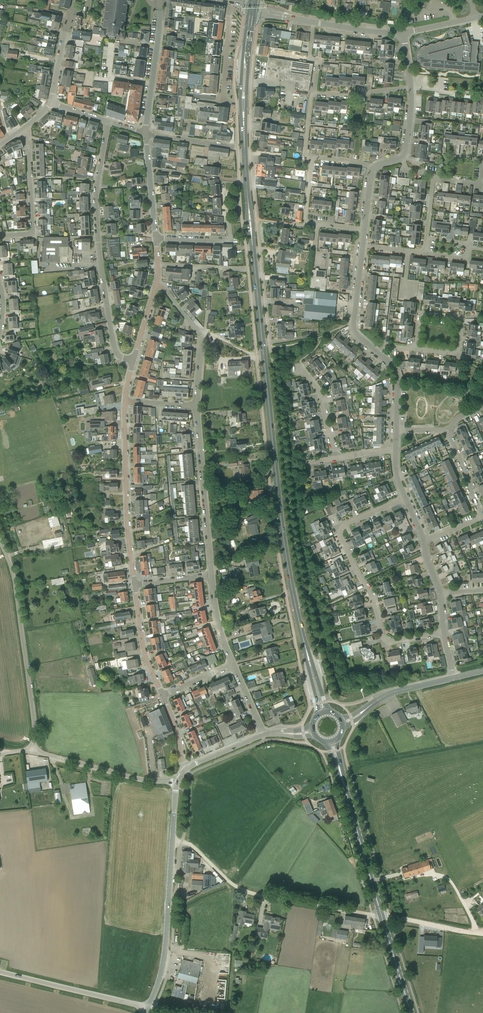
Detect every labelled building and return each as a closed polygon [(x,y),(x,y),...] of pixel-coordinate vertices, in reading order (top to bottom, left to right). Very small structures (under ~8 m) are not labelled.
[(69,10),(71,0),(47,0),(47,3),(50,4),(52,4),(53,5),(56,5),(59,6),(59,8),(69,10)] [(107,35),(110,39),(114,40),(118,37),(119,38),(118,39),(124,40),(125,32),(124,32),(124,31),(125,31),(125,30),(124,30),(124,27),(125,27),(126,26),(125,26),(125,22),(126,22),(126,21),(126,20),(126,18),(127,18),(127,17),(126,17),(126,14),(127,14),(127,13),(126,13),(126,11),(127,9),(128,9),(127,9),(127,8),(128,5),(129,5),(128,6),(129,6),(129,5),(131,5),(131,6),(131,5),(132,4),(133,4),(132,4),(133,2),(133,1),(133,2),(132,0),(131,0),(130,0),(106,0),(106,1),(105,1),(105,2),(106,2),(105,6),(104,5),(104,6),(105,6),(105,10),(104,10),(104,11),(105,11),(104,14),(103,14),(103,15),(104,15),(103,18),(103,19),(104,19),(103,23),(102,23),(102,24),(103,24),(102,27),(101,27),(101,28),(102,28),(102,31),(101,31),(100,37),(107,38),(107,35)] [(176,5),(176,0),(174,0),(167,0),(166,9),(175,9),(175,7),(176,5)] [(181,14),(182,8),(186,8),(187,2),(178,1),(178,6),(176,5),(175,7),(175,9),(175,13),(181,14)] [(194,13),(199,14),(201,4),(198,3),(187,2),(186,8),(194,9),(194,13)] [(213,5),(206,4),(201,4),(199,14),(204,15),(205,15),(204,17),(211,18),(212,12),(213,5)] [(351,5),(348,4),(347,15),(356,16),(356,11),(351,11),(351,5)] [(225,7),(213,5),(212,12),(219,13),(218,21),(223,22),(225,7)] [(176,22),(180,22),(180,18),(174,18),(175,13),(175,9),(166,9),(165,20),(176,22)] [(31,18),(40,20),(48,21),(60,24),(61,17),(56,16),(42,13),(41,14),(32,12),(31,17),(31,18)] [(75,16),(71,41),(80,42),(80,41),(90,42),(91,33),(81,32),(81,31),(79,31),(78,31),(78,26),(80,26),(82,18),(75,16)] [(165,20),(164,28),(175,30),(176,22),(165,20)] [(48,26),(48,29),(58,31),(60,24),(48,21),(47,26),(48,26)] [(221,40),(222,33),(223,25),(222,25),(216,24),(208,23),(206,38),(208,38),(208,39),(214,39),(220,40),(221,40)] [(271,29),(264,28),(263,35),(270,36),(270,37),(278,38),(290,40),(290,36),(291,33),(275,31),(275,30),(275,29),(272,28),(271,29)] [(290,40),(302,42),(304,42),(305,34),(302,33),(303,33),(302,33),(296,32),(295,37),(290,36),(290,40)] [(57,35),(45,33),(44,36),(45,36),(44,40),(56,42),(56,41),(57,41),(57,39),(57,35)] [(477,73),(479,73),(480,64),(477,63),(478,59),(477,59),(478,55),(479,51),(478,51),(478,47),(479,47),(479,43),(472,42),(472,44),(470,43),(467,33),(464,34),(461,35),(461,37),(457,38),(453,39),(449,40),(445,41),(441,42),(437,43),(437,44),(433,45),(433,44),(429,45),(429,46),(425,47),(425,46),(424,46),(421,48),(420,49),(417,52),(417,53),(416,56),(416,58),(416,59),(416,60),(418,63),(420,66),(421,67),(424,68),(427,69),(427,68),(430,69),(435,70),(435,69),(439,69),(439,70),(443,70),(447,70),(447,71),(452,71),(452,70),(455,71),(460,72),(460,71),(464,72),(468,73),(468,72),(472,72),(472,73),(476,73),(477,73)] [(277,43),(278,38),(270,37),(270,36),(263,35),(262,40),(275,43),(277,43)] [(166,46),(175,48),(175,47),(183,48),(184,42),(176,41),(176,38),(168,36),(166,46)] [(333,38),(332,50),(338,51),(341,52),(342,42),(339,41),(340,38),(333,38),(333,37),(333,38)] [(42,43),(42,47),(54,49),(56,42),(44,40),(37,39),(36,42),(42,43)] [(208,44),(211,44),(213,44),(213,48),(212,56),(215,56),(219,57),(220,53),(220,49),(220,48),(221,44),(220,44),(220,41),(220,40),(214,39),(208,39),(208,44)] [(275,46),(275,43),(262,40),(261,47),(272,48),(277,49),(278,49),(278,46),(275,46)] [(350,50),(351,41),(345,40),(345,42),(342,42),(341,52),(343,52),(344,52),(344,50),(350,50)] [(394,47),(394,46),(391,46),(391,41),(381,40),(380,45),(381,45),(380,51),(383,51),(393,52),(393,46),(394,47)] [(363,52),(363,54),(369,55),(372,55),(373,48),(373,45),(370,45),(370,43),(364,43),(364,42),(363,52)] [(73,60),(78,61),(78,57),(81,58),(81,57),(82,54),(83,48),(75,47),(66,46),(65,50),(65,52),(65,54),(64,58),(64,59),(73,60)] [(118,57),(123,57),(126,58),(126,55),(123,54),(124,47),(119,46),(118,57)] [(269,57),(268,57),(287,60),(306,63),(307,54),(300,53),(288,51),(282,50),(278,49),(277,49),(272,48),(261,47),(259,46),(258,55),(269,57)] [(54,50),(49,49),(45,48),(45,51),(42,51),(41,54),(53,57),(54,50)] [(139,52),(138,57),(146,58),(147,49),(140,48),(139,48),(136,48),(136,52),(139,52)] [(171,59),(172,59),(173,52),(167,51),(161,50),(161,53),(160,57),(168,58),(168,59),(171,59)] [(18,52),(13,51),(8,51),(8,52),(7,58),(12,59),(17,59),(18,52)] [(393,53),(393,52),(383,51),(383,58),(380,57),(380,60),(388,61),(389,58),(393,59),(393,58),(392,58),(393,52),(393,53)] [(218,66),(219,59),(214,59),(215,56),(212,56),(209,56),(208,61),(210,62),(210,65),(218,66)] [(167,65),(170,66),(171,59),(168,59),(168,58),(160,57),(159,64),(167,65)] [(265,78),(270,79),(284,81),(293,82),(293,83),(298,83),(298,88),(304,89),(309,90),(310,84),(313,64),(308,64),(306,63),(287,60),(268,57),(268,58),(265,78)] [(388,64),(388,61),(380,60),(379,63),(384,63),(384,70),(392,71),(393,71),(393,64),(388,64)] [(50,68),(42,67),(38,66),(39,66),(34,65),(30,65),(28,72),(37,74),(37,73),(42,74),(43,73),(49,75),(50,68)] [(113,65),(112,70),(115,71),(114,75),(120,76),(121,66),(116,65),(115,65),(113,65)] [(207,76),(217,77),(218,66),(210,65),(209,72),(201,71),(200,75),(207,76)] [(178,86),(183,87),(186,87),(186,85),(187,85),(188,74),(188,72),(180,71),(179,81),(178,86)] [(43,73),(42,74),(41,80),(50,82),(50,81),(51,76),(52,76),(52,75),(49,75),(43,73)] [(217,81),(217,77),(207,76),(200,75),(188,74),(187,85),(195,86),(194,86),(203,87),(203,88),(217,89),(217,81)] [(131,85),(131,86),(131,84),(124,83),(123,93),(128,94),(127,94),(128,94),(128,91),(130,91),(131,85)] [(156,91),(166,92),(167,85),(165,85),(157,84),(156,91)] [(39,96),(38,99),(47,100),(49,88),(40,86),(36,85),(36,90),(38,90),(37,96),(39,96)] [(59,91),(58,94),(65,96),(66,92),(69,92),(67,104),(72,106),(73,100),(74,100),(74,97),(75,97),(76,87),(74,86),(70,86),(70,88),(61,86),(61,87),(60,87),(59,91)] [(177,96),(178,96),(178,105),(177,111),(175,110),(175,117),(183,119),(184,114),(184,109),(185,97),(182,96),(183,87),(178,86),(178,87),(177,92),(177,96)] [(202,95),(202,94),(216,95),(217,89),(203,88),(203,87),(194,86),(194,89),(200,90),(199,95),(202,95)] [(256,98),(264,98),(264,101),(269,101),(269,95),(274,95),(274,90),(265,89),(265,88),(257,88),(256,98)] [(130,92),(129,99),(140,101),(141,93),(130,92)] [(42,104),(38,101),(31,97),(29,100),(36,104),(40,107),(42,104)] [(168,104),(175,105),(175,99),(167,98),(158,97),(158,103),(157,103),(157,108),(168,109),(168,104)] [(185,97),(184,109),(189,110),(197,111),(197,109),(198,109),(200,109),(198,122),(206,124),(206,123),(207,121),(221,123),(226,124),(227,117),(228,110),(227,109),(227,108),(216,107),(217,105),(197,102),(197,104),(191,103),(192,97),(185,97)] [(388,97),(388,103),(388,105),(385,104),(384,113),(387,113),(387,112),(393,112),(393,108),(395,98),(394,98),(394,99),(389,98),(389,97),(388,97)] [(367,102),(366,111),(369,111),(369,108),(375,109),(376,99),(376,100),(370,99),(371,98),(370,98),(370,103),(367,102)] [(395,98),(393,108),(403,109),(403,104),(400,104),(401,99),(400,99),(400,100),(395,99),(395,98)] [(426,113),(431,113),(432,113),(433,110),(436,110),(436,113),(442,114),(442,112),(443,103),(437,102),(437,101),(438,101),(438,99),(433,98),(433,102),(427,101),(426,113)] [(454,99),(449,98),(448,102),(443,101),(443,103),(442,112),(448,113),(448,110),(451,110),(451,113),(457,114),(458,103),(453,102),(453,101),(454,99)] [(92,112),(93,110),(97,111),(98,105),(95,104),(91,103),(91,101),(83,99),(83,101),(75,99),(73,107),(92,112)] [(129,99),(128,107),(139,108),(140,101),(129,99)] [(385,104),(382,104),(383,100),(382,99),(382,100),(376,100),(376,99),(375,109),(375,113),(384,114),(384,113),(385,104)] [(469,100),(464,100),(464,103),(458,103),(457,114),(463,115),(464,111),(467,112),(466,115),(473,116),(473,114),(474,105),(468,104),(468,103),(469,103),(469,100)] [(480,100),(479,103),(474,103),(474,105),(473,114),(479,114),(479,111),(482,111),(482,114),(482,100),(480,100)] [(35,108),(32,104),(31,103),(28,105),(24,108),(25,109),(20,113),(20,114),(19,115),(21,118),(23,116),(26,119),(29,116),(34,112),(32,110),(35,108)] [(127,114),(138,116),(139,108),(128,107),(127,114)] [(254,118),(262,119),(262,118),(270,119),(272,111),(263,109),(263,108),(255,107),(254,118)] [(55,122),(57,114),(51,112),(50,116),(48,115),(41,122),(44,126),(48,122),(49,121),(51,122),(51,121),(55,122)] [(294,123),(298,124),(299,119),(304,120),(305,115),(290,113),(289,117),(295,118),(294,123)] [(60,126),(62,120),(63,115),(57,114),(55,122),(54,125),(60,126)] [(138,116),(127,114),(126,121),(126,122),(137,123),(138,116)] [(12,118),(9,120),(7,115),(3,117),(4,122),(7,129),(11,127),(12,129),(17,126),(12,118)] [(66,116),(63,125),(67,125),(65,134),(67,135),(72,117),(66,116)] [(165,131),(172,132),(173,128),(176,129),(177,124),(177,122),(173,122),(174,118),(174,117),(167,116),(166,121),(166,124),(165,131)] [(76,127),(77,124),(78,119),(72,117),(67,135),(70,136),(73,127),(76,127)] [(80,119),(78,127),(79,128),(78,134),(77,139),(81,139),(84,129),(85,129),(87,121),(80,119)] [(166,121),(160,120),(155,119),(154,126),(158,126),(157,130),(165,131),(166,124),(166,121)] [(99,124),(94,123),(90,136),(89,141),(94,142),(96,132),(97,132),(99,124)] [(221,125),(207,123),(206,127),(203,126),(203,129),(202,131),(205,133),(206,132),(208,132),(208,129),(213,130),(212,138),(216,139),(216,140),(224,141),(225,137),(221,137),(221,133),(222,133),(223,131),(220,130),(220,128),(221,125)] [(277,125),(271,124),(267,124),(262,123),(262,124),(261,131),(270,132),(276,133),(277,125)] [(420,126),(420,133),(428,134),(434,134),(434,131),(432,131),(432,128),(433,128),(433,124),(424,123),(424,126),(420,126)] [(231,134),(230,134),(230,132),(229,131),(228,130),(227,129),(227,130),(223,129),(223,131),(222,133),(221,133),(221,137),(225,137),(224,141),(230,142),(231,134)] [(452,133),(445,132),(443,148),(446,148),(447,143),(451,144),(450,145),(451,145),(452,136),(452,133)] [(422,140),(422,143),(430,144),(431,138),(428,138),(428,134),(420,133),(419,140),(422,140)] [(477,147),(478,142),(479,135),(472,134),(472,136),(470,151),(473,151),(473,146),(477,147)] [(125,152),(128,138),(119,135),(117,143),(120,144),(119,151),(125,152)] [(383,144),(382,150),(383,150),(383,149),(388,150),(388,151),(389,151),(390,141),(390,138),(381,137),(380,144),(383,144)] [(465,137),(458,137),(457,149),(460,150),(460,145),(464,145),(464,147),(464,145),(465,137)] [(153,139),(153,147),(152,147),(153,148),(161,149),(162,141),(153,139)] [(20,140),(11,144),(14,152),(16,151),(18,159),(22,158),(20,149),(23,148),(20,140)] [(362,146),(364,147),(364,153),(364,152),(370,153),(370,154),(371,144),(365,143),(365,140),(362,140),(362,146)] [(160,153),(161,153),(168,154),(170,142),(162,141),(161,149),(160,153)] [(353,142),(351,142),(349,142),(350,141),(343,141),(342,149),(349,149),(350,149),(352,150),(353,142)] [(399,142),(396,142),(390,141),(389,151),(389,150),(394,151),(394,152),(395,152),(395,148),(398,148),(399,142)] [(258,151),(270,153),(271,148),(279,149),(280,145),(259,142),(259,144),(258,147),(258,151)] [(188,144),(179,143),(177,151),(177,156),(168,155),(167,160),(167,161),(169,161),(174,162),(177,162),(181,163),(186,163),(188,164),(189,160),(185,159),(186,153),(188,144)] [(418,152),(429,153),(430,146),(434,147),(434,144),(430,144),(422,143),(422,145),(418,145),(418,152)] [(14,157),(14,152),(11,144),(10,144),(4,149),(7,153),(3,156),(7,161),(9,161),(12,160),(12,158),(14,157)] [(218,162),(219,157),(228,158),(229,150),(209,147),(207,160),(205,159),(203,166),(206,167),(207,160),(218,162)] [(152,158),(154,159),(160,160),(160,159),(161,153),(160,153),(161,149),(153,148),(152,158)] [(130,150),(130,159),(138,158),(137,149),(130,150)] [(429,153),(418,152),(417,159),(420,159),(420,162),(428,163),(428,160),(428,156),(430,156),(431,153),(429,153)] [(81,154),(80,157),(80,159),(77,158),(76,163),(92,166),(93,163),(91,163),(92,159),(89,159),(90,155),(81,154)] [(274,159),(267,158),(263,158),(259,157),(258,165),(266,166),(273,167),(274,164),(280,165),(281,158),(280,158),(274,157),(274,159)] [(203,166),(205,159),(195,158),(194,165),(203,166)] [(165,163),(168,164),(169,161),(167,161),(167,160),(160,159),(160,160),(154,159),(153,167),(164,169),(165,163)] [(115,176),(119,175),(122,174),(121,166),(120,166),(120,162),(112,163),(113,168),(110,168),(111,175),(115,175),(115,176)] [(92,166),(76,163),(75,170),(77,170),(77,174),(78,174),(86,175),(87,172),(89,173),(90,169),(92,169),(92,166)] [(265,175),(269,175),(270,170),(273,170),(273,167),(266,166),(258,165),(257,176),(265,177),(265,175)] [(219,169),(206,167),(203,166),(203,170),(211,171),(210,175),(218,176),(219,169)] [(157,183),(164,184),(164,183),(168,183),(168,178),(167,178),(167,175),(156,174),(156,178),(157,178),(157,183)] [(256,185),(279,188),(280,182),(276,181),(265,180),(265,177),(257,176),(256,185)] [(127,189),(130,189),(135,188),(135,185),(141,185),(141,179),(131,179),(131,183),(127,183),(127,189)] [(218,180),(210,181),(210,186),(211,186),(211,196),(220,196),(220,192),(219,185),(218,180)] [(418,184),(418,187),(426,188),(426,187),(427,187),(426,187),(426,181),(415,180),(415,184),(418,184)] [(46,185),(46,182),(39,182),(39,185),(38,186),(38,188),(37,188),(37,194),(50,193),(50,188),(48,188),(48,185),(46,185)] [(76,188),(76,191),(88,193),(89,185),(81,184),(78,184),(77,188),(76,188)] [(170,185),(170,186),(161,187),(161,195),(169,194),(171,194),(171,190),(173,190),(179,190),(179,185),(170,185)] [(285,193),(280,193),(275,192),(274,199),(284,201),(285,197),(288,197),(288,193),(296,194),(299,195),(300,191),(295,190),(286,189),(285,193)] [(379,196),(386,197),(386,199),(395,201),(395,198),(390,197),(391,190),(380,189),(379,196)] [(13,203),(13,204),(19,203),(19,201),(21,201),(25,200),(24,190),(15,192),(16,195),(15,195),(16,201),(9,201),(9,204),(13,203)] [(470,208),(472,197),(472,192),(469,192),(469,197),(465,196),(465,195),(464,207),(470,208)] [(51,201),(51,199),(52,199),(52,201),(54,201),(54,198),(52,199),(52,193),(50,193),(37,194),(37,199),(41,199),(41,202),(51,201)] [(444,202),(445,194),(442,194),(438,193),(438,194),(436,194),(435,194),(434,195),(434,198),(438,199),(438,201),(441,201),(440,205),(444,206),(444,205),(444,202)] [(162,202),(170,201),(174,201),(174,198),(176,198),(175,194),(171,194),(169,194),(161,195),(162,202)] [(131,208),(135,208),(140,208),(140,205),(141,205),(141,197),(137,197),(137,195),(131,195),(131,200),(130,200),(129,201),(129,203),(129,204),(131,204),(131,208)] [(220,199),(213,199),(214,209),(212,209),(212,211),(221,212),(221,209),(220,199)] [(395,204),(395,203),(395,201),(386,199),(385,202),(379,202),(378,207),(377,207),(378,208),(386,209),(389,210),(390,203),(395,204)] [(51,201),(41,202),(41,204),(37,204),(38,210),(47,209),(49,209),(49,204),(51,204),(51,201)] [(279,207),(277,215),(281,215),(285,216),(287,216),(288,216),(288,215),(289,215),(289,211),(290,209),(293,209),(294,204),(287,203),(281,202),(280,207),(279,207)] [(421,207),(417,206),(412,205),(412,203),(406,202),(401,202),(401,205),(405,206),(405,205),(411,206),(410,212),(413,212),(421,213),(421,207)] [(13,204),(13,207),(13,212),(16,212),(25,211),(25,206),(19,206),(19,203),(13,204)] [(105,207),(106,219),(111,219),(111,220),(113,220),(113,219),(119,219),(119,212),(118,212),(113,213),(112,208),(112,207),(105,207)] [(47,215),(47,209),(38,210),(38,215),(41,215),(41,217),(53,217),(53,215),(50,215),(50,214),(47,215)] [(14,216),(14,220),(20,220),(20,217),(26,217),(25,211),(16,212),(17,215),(14,215),(14,216)] [(453,225),(452,233),(455,233),(455,235),(460,236),(461,236),(463,225),(456,224),(457,214),(456,214),(454,214),(454,219),(453,225)] [(53,220),(53,217),(41,217),(41,220),(38,220),(38,225),(47,225),(50,225),(50,220),(53,220)] [(453,225),(454,219),(451,218),(450,223),(447,223),(447,226),(443,226),(442,234),(449,234),(450,224),(453,225)] [(14,226),(17,226),(17,229),(26,229),(26,223),(20,223),(20,220),(14,220),(14,226)] [(461,236),(468,237),(469,227),(472,227),(473,221),(470,220),(469,226),(463,225),(461,236)] [(436,233),(442,234),(443,226),(444,223),(434,221),(433,231),(436,231),(436,233)] [(106,225),(107,233),(107,236),(117,235),(116,224),(106,225)] [(137,234),(140,234),(145,233),(144,224),(136,225),(133,226),(133,229),(133,233),(137,233),(137,234)] [(40,237),(45,236),(49,236),(49,230),(47,230),(47,225),(38,225),(38,231),(39,231),(40,237)] [(385,235),(385,232),(385,228),(374,227),(373,232),(372,232),(372,233),(373,233),(385,235)] [(292,235),(292,232),(289,232),(289,230),(282,229),(281,237),(288,238),(289,235),(292,235)] [(478,233),(474,233),(473,241),(479,241),(479,242),(479,241),(480,241),(481,234),(481,231),(478,230),(478,233)] [(412,238),(420,239),(420,234),(421,234),(421,233),(420,233),(409,231),(408,231),(407,235),(412,235),(412,238)] [(384,241),(384,237),(385,235),(373,233),(372,240),(380,241),(384,241)] [(285,244),(287,245),(287,244),(291,245),(291,240),(288,240),(288,238),(281,237),(280,244),(285,244)] [(68,238),(67,238),(65,238),(48,238),(44,238),(44,243),(44,247),(42,247),(42,263),(59,263),(72,263),(71,263),(72,251),(68,251),(68,248),(68,238)] [(120,258),(119,239),(119,238),(114,239),(107,239),(108,246),(109,257),(110,256),(110,259),(120,258)] [(29,250),(28,240),(23,241),(20,241),(20,254),(24,254),(24,250),(29,250)] [(28,240),(29,250),(29,256),(31,255),(31,250),(34,249),(34,253),(37,252),(37,243),(34,244),(34,240),(28,240)] [(7,252),(7,246),(8,246),(8,243),(2,244),(2,247),(0,247),(0,253),(7,252)] [(195,256),(200,256),(200,261),(203,261),(203,256),(203,247),(193,246),(193,254),(195,254),(195,256)] [(213,249),(211,249),(211,247),(203,247),(203,256),(203,261),(205,261),(205,256),(212,256),(213,256),(213,255),(213,249)] [(213,247),(213,249),(213,255),(220,255),(219,260),(223,260),(223,256),(222,254),(223,252),(220,252),(220,247),(213,247)] [(143,248),(132,249),(133,260),(139,260),(139,257),(147,256),(146,249),(144,249),(143,248)] [(236,258),(235,251),(233,251),(232,248),(223,248),(223,252),(222,254),(223,256),(225,256),(230,260),(231,259),(236,258)] [(285,251),(279,250),(277,260),(276,266),(289,268),(289,262),(284,261),(285,258),(295,259),(296,251),(286,249),(285,251)] [(2,258),(3,258),(3,262),(8,261),(10,261),(9,258),(7,258),(7,252),(0,253),(0,259),(2,258)] [(419,267),(420,260),(413,259),(413,262),(410,262),(409,270),(415,271),(415,267),(419,267)] [(421,260),(420,260),(419,267),(422,268),(422,271),(425,272),(428,272),(429,264),(426,264),(427,260),(421,260),(421,259),(421,260)] [(8,261),(8,264),(3,265),(4,270),(13,270),(13,264),(14,264),(14,261),(10,261),(8,261)] [(32,274),(38,274),(38,273),(40,273),(40,269),(38,269),(37,261),(31,262),(32,274)] [(435,269),(438,270),(439,262),(432,261),(432,264),(429,264),(428,272),(431,272),(434,273),(435,269)] [(448,268),(445,268),(446,263),(440,262),(440,261),(440,262),(439,262),(438,270),(445,270),(445,274),(447,274),(448,268)] [(451,263),(451,268),(448,268),(447,274),(450,275),(450,271),(453,271),(453,275),(457,275),(457,272),(458,264),(451,263)] [(464,270),(465,265),(459,264),(459,263),(459,264),(458,264),(457,272),(464,273),(464,276),(466,277),(467,270),(464,270)] [(171,276),(172,269),(166,269),(165,276),(169,276),(168,282),(174,282),(174,281),(173,281),(174,277),(171,276)] [(173,281),(174,281),(181,282),(181,280),(189,281),(190,271),(182,270),(172,269),(171,276),(174,277),(173,281)] [(325,279),(326,271),(318,271),(318,270),(318,269),(316,269),(315,269),(315,270),(311,270),(311,277),(325,279)] [(4,276),(8,276),(9,276),(10,279),(12,279),(16,278),(15,275),(13,276),(13,270),(4,270),(4,276)] [(94,271),(89,272),(87,272),(87,273),(84,273),(84,274),(85,276),(87,276),(88,279),(95,278),(94,271)] [(146,273),(141,273),(134,271),(134,275),(137,276),(137,279),(145,280),(146,273)] [(227,288),(227,291),(234,290),(234,287),(238,287),(238,278),(232,279),(232,272),(223,273),(223,277),(225,277),(226,282),(229,282),(229,287),(227,288)] [(326,279),(325,279),(311,277),(310,288),(315,289),(315,287),(320,287),(319,291),(325,292),(325,291),(326,285),(326,281),(326,279)] [(12,279),(12,282),(7,282),(8,288),(17,287),(17,281),(18,281),(18,278),(16,278),(12,279)] [(86,287),(91,286),(96,286),(95,278),(88,279),(88,280),(85,280),(86,287)] [(131,285),(139,286),(144,287),(145,280),(137,279),(133,278),(133,281),(132,280),(131,285)] [(269,287),(276,287),(276,288),(283,288),(283,289),(284,289),(284,286),(289,286),(289,281),(285,281),(285,280),(283,280),(270,279),(269,287)] [(113,291),(119,289),(118,281),(111,282),(113,291)] [(185,298),(188,296),(184,289),(184,288),(185,288),(185,287),(172,286),(171,290),(176,297),(177,296),(181,301),(182,300),(182,301),(185,299),(185,298)] [(8,294),(12,294),(13,293),(13,296),(20,296),(19,293),(17,293),(17,287),(8,288),(8,294)] [(132,297),(137,298),(140,299),(142,295),(142,292),(136,290),(136,288),(131,287),(129,295),(133,296),(132,297)] [(276,298),(279,299),(279,298),(282,298),(282,296),(282,291),(283,291),(283,289),(283,288),(276,288),(276,289),(271,289),(271,298),(276,298)] [(97,289),(92,290),(87,291),(87,292),(88,298),(91,298),(98,297),(97,289)] [(313,305),(313,299),(314,292),(305,291),(304,291),(304,292),(297,292),(297,290),(291,289),(286,289),(285,299),(296,299),(306,299),(305,304),(313,305)] [(119,290),(118,291),(113,291),(115,305),(120,304),(121,304),(120,301),(120,297),(120,294),(119,295),(119,290)] [(314,292),(313,299),(313,305),(321,306),(321,300),(319,300),(320,292),(314,292)] [(336,294),(331,293),(320,292),(319,300),(321,300),(321,306),(335,307),(336,294)] [(13,296),(14,299),(9,300),(9,306),(18,305),(18,299),(20,299),(20,296),(13,296)] [(90,306),(94,305),(99,304),(98,297),(91,298),(92,302),(89,302),(90,306)] [(190,299),(192,302),(189,305),(189,306),(186,309),(193,317),(193,316),(191,314),(194,312),(195,313),(200,309),(194,302),(196,301),(192,297),(190,299)] [(238,298),(233,299),(228,300),(228,305),(229,305),(231,305),(232,310),(241,309),(240,302),(238,302),(238,298)] [(73,311),(79,310),(77,300),(68,302),(69,308),(72,307),(73,311)] [(335,307),(321,306),(313,305),(305,304),(304,319),(302,318),(301,321),(306,321),(306,320),(312,321),(312,319),(315,320),(334,321),(335,307)] [(10,312),(14,311),(15,311),(15,314),(19,314),(21,314),(21,311),(19,311),(18,305),(9,306),(10,312)] [(134,307),(130,305),(128,311),(131,312),(130,316),(133,317),(134,313),(136,314),(138,306),(135,305),(134,307)] [(167,320),(169,314),(170,310),(161,306),(160,309),(159,309),(157,317),(167,320)] [(273,315),(278,316),(281,316),(281,315),(292,316),(293,308),(278,306),(273,306),(272,316),(273,316),(273,315)] [(88,312),(78,314),(79,317),(85,316),(85,319),(89,318),(90,322),(100,320),(99,313),(96,314),(89,315),(88,312)] [(12,314),(13,318),(8,318),(8,324),(18,323),(17,317),(19,317),(19,314),(15,314),(12,314)] [(154,325),(159,326),(164,328),(167,320),(157,317),(154,325)] [(285,322),(281,322),(281,324),(277,324),(277,331),(285,331),(285,330),(285,329),(285,328),(293,328),(293,322),(285,322)] [(482,323),(479,323),(474,322),(473,325),(470,325),(469,331),(477,332),(481,332),(481,333),(481,330),(478,329),(478,326),(482,327),(482,323)] [(18,329),(18,323),(8,324),(9,330),(14,329),(14,332),(16,332),(20,332),(20,329),(18,329)] [(117,323),(119,330),(119,332),(129,335),(132,327),(129,326),(129,324),(126,323),(117,323)] [(243,335),(243,331),(243,328),(241,328),(241,323),(234,324),(234,326),(229,327),(230,331),(228,331),(229,338),(236,338),(236,335),(243,335)] [(156,337),(159,338),(160,334),(163,335),(164,330),(157,328),(157,330),(153,328),(151,335),(156,337)] [(102,330),(97,331),(94,332),(90,333),(90,336),(83,337),(84,341),(92,339),(103,337),(102,330)] [(182,336),(182,343),(181,343),(181,348),(182,348),(190,349),(191,344),(192,344),(193,336),(192,336),(192,333),(186,332),(185,331),(182,336)] [(282,339),(287,339),(293,339),(293,332),(286,332),(286,331),(285,331),(277,331),(277,338),(281,337),(282,339)] [(481,336),(477,335),(477,332),(469,331),(468,337),(472,338),(472,340),(481,342),(482,339),(480,339),(481,336)] [(5,342),(10,342),(15,341),(14,335),(16,335),(16,332),(14,332),(10,333),(10,335),(10,336),(5,336),(5,342)] [(413,333),(402,332),(401,341),(407,342),(408,339),(412,339),(413,333)] [(330,344),(334,347),(334,348),(336,345),(340,340),(338,338),(341,335),(339,333),(330,344)] [(95,342),(96,346),(104,344),(103,337),(92,339),(93,342),(95,342)] [(336,345),(340,349),(348,340),(346,338),(342,342),(340,340),(336,345)] [(160,343),(154,341),(150,340),(147,348),(157,351),(158,351),(160,343)] [(340,349),(344,353),(349,347),(347,345),(350,342),(348,340),(340,349)] [(481,342),(472,340),(471,343),(468,343),(467,349),(475,350),(476,348),(478,348),(479,347),(480,344),(481,345),(482,346),(482,342),(481,342)] [(8,348),(7,351),(8,351),(8,353),(12,354),(17,356),(19,350),(20,351),(21,348),(20,342),(12,343),(13,346),(12,347),(12,348),(10,347),(9,349),(8,348)] [(344,353),(348,356),(356,347),(354,345),(351,349),(349,347),(344,353)] [(352,360),(354,358),(357,354),(355,353),(358,349),(356,347),(348,356),(349,356),(347,358),(351,361),(352,359),(352,360)] [(145,356),(150,358),(153,358),(154,358),(154,361),(162,363),(162,360),(155,358),(157,351),(147,348),(145,356)] [(470,358),(476,359),(479,360),(479,356),(478,356),(479,351),(475,350),(467,349),(466,355),(470,356),(470,358)] [(100,359),(101,364),(109,363),(107,354),(98,356),(98,352),(90,354),(87,354),(85,355),(85,358),(93,357),(93,360),(100,359)] [(10,357),(9,358),(7,356),(6,357),(6,356),(3,358),(4,359),(3,360),(4,362),(9,367),(13,364),(14,365),(17,365),(17,366),(20,357),(17,356),(12,354),(11,357),(10,357)] [(312,370),(313,369),(322,363),(319,358),(321,356),(319,354),(312,360),(314,362),(310,365),(309,366),(312,370)] [(362,354),(358,358),(354,363),(358,366),(362,361),(360,359),(364,356),(362,354)] [(405,368),(407,368),(407,371),(414,371),(414,368),(415,359),(409,358),(409,362),(406,362),(405,368)] [(365,363),(362,361),(358,366),(356,369),(360,373),(362,370),(370,361),(368,359),(365,363)] [(423,370),(424,364),(421,363),(421,360),(415,359),(414,368),(420,368),(420,370),(423,370)] [(151,362),(149,361),(144,360),(142,368),(149,370),(151,362)] [(228,376),(233,376),(238,376),(237,372),(248,371),(248,361),(227,362),(228,376)] [(362,370),(366,374),(371,368),(369,366),(372,363),(370,361),(362,370)] [(432,370),(433,361),(427,361),(426,364),(424,364),(423,370),(426,371),(426,369),(432,370)] [(441,372),(442,366),(439,366),(439,362),(433,361),(432,370),(438,370),(438,372),(441,372)] [(5,371),(6,370),(9,373),(12,371),(9,367),(4,362),(2,364),(1,363),(0,363),(0,371),(2,371),(2,372),(5,371)] [(326,367),(322,363),(313,369),(317,374),(321,371),(323,374),(327,370),(326,368),(326,367)] [(450,372),(451,363),(445,363),(444,366),(442,366),(441,372),(440,375),(449,377),(450,372)] [(458,378),(459,374),(460,368),(457,368),(457,364),(451,363),(450,372),(452,372),(452,376),(455,376),(455,377),(458,378)] [(371,368),(366,374),(371,377),(378,368),(376,366),(373,370),(371,368)] [(139,376),(147,378),(149,378),(148,381),(156,383),(157,379),(149,377),(149,374),(148,374),(149,370),(142,368),(139,376)] [(371,377),(375,381),(379,375),(377,374),(380,370),(378,368),(371,377)] [(324,384),(328,381),(331,379),(332,381),(336,380),(335,380),(336,380),(336,376),(333,374),(331,375),(327,370),(323,374),(324,376),(321,379),(324,384)] [(93,389),(106,385),(111,384),(110,380),(111,380),(110,376),(102,378),(103,381),(92,383),(93,389)] [(336,380),(336,383),(331,384),(333,390),(341,388),(344,388),(344,385),(346,384),(346,383),(345,378),(336,380),(335,380),(336,380)] [(146,391),(148,384),(145,383),(146,382),(143,381),(138,380),(136,388),(143,390),(146,391)] [(160,386),(163,386),(163,388),(162,388),(162,396),(168,396),(169,385),(163,384),(164,380),(157,380),(157,386),(160,386),(160,382),(161,382),(160,386)] [(301,381),(296,382),(294,383),(296,389),(299,388),(299,391),(309,389),(308,386),(307,384),(302,385),(301,381)] [(375,385),(375,387),(375,393),(387,394),(387,390),(382,390),(382,387),(382,382),(375,385)] [(87,387),(79,389),(80,395),(89,393),(87,387)] [(333,395),(334,395),(334,396),(340,394),(340,397),(347,396),(349,396),(349,394),(347,395),(346,390),(347,390),(347,387),(344,388),(341,388),(333,390),(332,391),(333,395)] [(142,398),(143,390),(136,388),(134,397),(142,398)] [(305,400),(304,397),(309,396),(309,393),(310,393),(309,389),(299,391),(300,395),(297,395),(298,401),(300,401),(301,401),(305,400)] [(99,394),(101,402),(102,406),(105,405),(115,403),(114,399),(113,395),(105,397),(104,393),(99,394)] [(347,396),(340,397),(341,400),(335,401),(336,407),(348,405),(352,404),(351,400),(350,400),(348,400),(347,396)] [(301,407),(302,410),(315,407),(315,404),(314,404),(313,401),(308,403),(307,399),(305,400),(301,401),(300,401),(302,407),(301,407)] [(337,413),(342,412),(343,415),(349,413),(348,407),(348,405),(336,407),(337,413)] [(98,407),(84,409),(84,407),(76,408),(77,417),(99,413),(98,407)] [(141,415),(141,411),(148,411),(148,415),(151,415),(151,408),(141,407),(133,407),(133,415),(141,415)] [(310,415),(312,414),(316,414),(315,411),(316,411),(315,407),(302,410),(298,411),(299,413),(301,415),(303,414),(304,419),(305,419),(304,419),(311,418),(310,415)] [(105,417),(105,422),(116,421),(115,412),(110,412),(106,412),(100,412),(100,417),(105,417)] [(240,412),(231,413),(231,417),(235,417),(236,423),(246,422),(245,414),(241,414),(240,412)] [(343,417),(342,418),(337,419),(338,424),(348,422),(347,417),(350,416),(349,415),(351,415),(351,413),(349,414),(349,413),(343,415),(343,417)] [(309,425),(310,428),(319,426),(318,420),(313,421),(312,418),(311,418),(304,419),(305,419),(305,423),(306,423),(307,425),(309,425)] [(348,422),(338,424),(339,430),(344,429),(344,432),(351,430),(351,431),(354,430),(353,427),(351,427),(350,423),(349,423),(349,422),(348,422)] [(458,426),(459,430),(457,431),(457,432),(456,433),(457,433),(459,436),(467,433),(465,430),(466,430),(468,429),(467,427),(466,424),(465,424),(464,423),(458,426)] [(316,437),(315,433),(320,432),(319,426),(310,428),(306,429),(307,432),(308,432),(310,438),(316,437)] [(142,428),(138,428),(133,427),(133,435),(154,435),(156,435),(156,432),(142,432),(142,428)] [(341,441),(349,440),(349,437),(352,436),(351,431),(351,430),(344,432),(345,435),(340,436),(341,441)] [(469,432),(467,433),(459,436),(461,440),(460,441),(461,441),(472,437),(469,432)] [(109,440),(111,440),(116,440),(116,433),(109,433),(109,434),(109,437),(105,437),(105,436),(103,436),(103,437),(102,437),(102,442),(109,441),(109,440)] [(180,437),(177,437),(177,443),(190,442),(190,434),(185,435),(181,435),(181,436),(180,437)] [(133,443),(144,444),(144,438),(149,438),(154,438),(154,435),(133,435),(133,443)] [(322,439),(316,440),(316,437),(310,438),(311,444),(313,443),(314,446),(323,445),(322,439)] [(463,446),(474,442),(472,437),(461,441),(461,442),(461,443),(461,442),(463,446)] [(434,439),(437,447),(440,445),(441,448),(444,447),(440,438),(438,439),(438,438),(434,439)] [(355,448),(354,443),(353,439),(349,440),(341,441),(342,447),(346,446),(346,449),(355,448)] [(182,446),(182,450),(191,450),(190,442),(177,443),(178,447),(182,446)] [(245,442),(240,442),(230,443),(230,444),(231,451),(241,451),(241,449),(246,448),(246,445),(246,444),(246,443),(245,442)] [(431,453),(434,452),(430,442),(428,443),(428,442),(424,444),(428,451),(430,450),(431,453)] [(476,447),(474,442),(463,446),(465,450),(464,451),(465,451),(476,447)] [(420,447),(424,456),(426,455),(425,453),(428,451),(424,444),(421,445),(421,446),(420,447)] [(312,450),(312,451),(313,456),(320,455),(319,452),(324,451),(323,445),(314,446),(314,447),(309,448),(310,451),(312,450)] [(88,448),(89,455),(102,452),(100,446),(88,448)] [(134,456),(146,455),(146,451),(142,451),(142,447),(133,448),(134,456)] [(414,448),(418,456),(420,455),(422,457),(424,456),(420,447),(418,448),(418,447),(414,448)] [(468,456),(472,454),(476,453),(474,450),(477,448),(476,447),(465,451),(466,452),(465,452),(465,453),(466,452),(468,456)] [(117,450),(104,451),(104,454),(107,454),(107,455),(106,455),(107,458),(117,458),(117,450)] [(408,460),(410,459),(412,462),(413,463),(414,462),(414,461),(410,451),(408,452),(408,451),(404,453),(408,460)] [(473,457),(469,459),(469,460),(468,460),(469,460),(471,464),(482,459),(482,458),(482,455),(480,456),(479,454),(473,457)] [(134,464),(139,463),(140,463),(140,459),(149,459),(153,458),(153,455),(149,455),(146,455),(134,456),(134,464)] [(482,459),(471,464),(473,468),(472,468),(473,468),(473,469),(482,464),(482,462),(482,459)] [(246,461),(241,461),(237,462),(236,460),(228,461),(229,467),(238,466),(240,481),(248,480),(247,476),(248,476),(248,468),(249,468),(249,466),(248,464),(246,465),(246,461)] [(441,464),(442,466),(439,467),(440,470),(452,465),(451,465),(449,460),(441,464)] [(366,476),(372,475),(372,476),(375,475),(373,463),(372,462),(368,463),(368,464),(367,464),(368,468),(365,469),(366,476)] [(375,475),(376,478),(379,477),(379,474),(384,473),(383,467),(380,467),(380,462),(373,463),(375,475)] [(362,465),(361,465),(361,464),(356,465),(356,466),(355,466),(357,475),(360,475),(360,477),(366,476),(365,469),(362,469),(362,465)] [(482,470),(482,464),(473,469),(474,469),(473,470),(474,470),(475,474),(482,470)] [(442,473),(444,471),(445,474),(454,470),(451,465),(452,465),(440,470),(442,473)] [(349,467),(350,472),(347,472),(348,479),(354,478),(354,476),(357,475),(355,466),(349,467)] [(140,467),(139,467),(134,468),(134,476),(144,475),(153,475),(153,472),(149,473),(149,471),(144,472),(144,473),(140,473),(140,467)] [(331,469),(332,473),(332,474),(329,475),(330,482),(336,481),(336,479),(339,479),(337,467),(332,468),(332,469),(331,469)] [(347,472),(344,473),(344,467),(343,467),(342,467),(337,467),(339,479),(339,480),(342,480),(348,479),(347,472)] [(105,477),(106,478),(117,478),(117,471),(113,471),(113,470),(100,470),(100,475),(105,475),(105,477)] [(326,475),(325,470),(319,471),(321,481),(324,480),(324,483),(330,482),(329,475),(326,475)] [(445,480),(456,475),(456,474),(456,475),(454,470),(445,474),(447,476),(444,477),(445,480)] [(313,472),(314,478),(311,478),(313,487),(316,489),(322,489),(320,481),(321,481),(319,471),(313,472)] [(418,474),(413,476),(409,478),(409,480),(410,483),(418,480),(417,477),(419,476),(418,474)] [(144,478),(144,475),(134,476),(134,484),(135,484),(135,490),(143,489),(143,484),(144,484),(144,478)] [(456,475),(445,480),(446,482),(449,481),(450,483),(450,484),(456,481),(458,480),(456,475)] [(458,485),(457,483),(456,481),(450,484),(450,483),(448,484),(449,487),(446,488),(447,490),(459,485),(458,485)] [(373,487),(375,489),(377,494),(389,489),(387,484),(380,487),(379,484),(373,487)] [(415,493),(422,490),(421,487),(424,486),(423,484),(413,488),(414,489),(413,490),(415,493)] [(451,492),(452,494),(461,491),(458,486),(459,485),(447,490),(447,491),(448,493),(451,492)] [(257,489),(253,490),(245,491),(246,499),(254,499),(254,500),(262,498),(261,493),(263,493),(262,488),(257,489)] [(377,494),(379,499),(380,501),(386,499),(384,496),(391,493),(389,489),(377,494)] [(461,492),(457,494),(453,495),(455,499),(452,500),(453,502),(463,497),(463,495),(461,492)] [(362,507),(368,505),(365,500),(368,499),(365,493),(360,495),(361,497),(358,499),(362,507)] [(419,503),(427,500),(425,497),(428,496),(427,494),(418,498),(418,499),(417,500),(419,503)] [(464,499),(463,497),(453,502),(455,507),(458,506),(458,505),(466,502),(464,499),(465,499),(464,499)] [(351,506),(354,505),(356,510),(362,507),(358,499),(355,500),(354,498),(349,500),(351,506)] [(336,506),(332,508),(335,514),(337,512),(340,517),(345,515),(341,506),(338,499),(334,502),(336,506)] [(51,508),(52,512),(64,509),(61,500),(59,500),(60,505),(51,508)] [(351,512),(349,508),(349,507),(351,506),(349,500),(343,503),(344,505),(341,506),(345,515),(351,512)] [(457,512),(468,507),(467,505),(468,505),(468,504),(467,505),(466,502),(458,505),(458,506),(459,509),(456,510),(457,512)] [(435,510),(432,505),(422,510),(423,513),(424,515),(435,510)] [(136,518),(149,517),(149,510),(144,511),(143,507),(135,508),(136,515),(136,518)] [(458,514),(461,512),(462,516),(470,512),(469,509),(470,509),(469,508),(469,509),(468,507),(457,512),(458,514)] [(188,515),(191,515),(196,515),(195,509),(186,509),(186,515),(186,517),(188,517),(188,515)] [(426,520),(434,516),(433,513),(436,512),(435,510),(424,515),(425,517),(424,517),(425,517),(426,520)] [(109,523),(110,521),(113,521),(118,520),(118,514),(113,514),(113,511),(114,511),(109,511),(105,511),(105,523),(109,523)] [(395,527),(402,524),(401,521),(404,520),(404,519),(406,518),(404,513),(401,514),(400,511),(394,514),(396,520),(393,522),(395,527)] [(247,526),(248,534),(258,532),(258,531),(258,530),(257,529),(256,524),(260,524),(258,520),(257,521),(256,520),(259,518),(258,514),(246,519),(248,524),(248,523),(249,525),(247,526)] [(47,517),(51,529),(60,526),(57,516),(54,516),(54,515),(47,517)] [(393,525),(391,520),(389,516),(383,518),(386,524),(382,526),(385,532),(392,529),(390,526),(393,525)] [(429,525),(439,520),(438,518),(436,519),(434,516),(426,520),(428,522),(427,523),(428,523),(429,525)] [(191,520),(191,518),(191,517),(184,518),(185,522),(188,522),(188,526),(198,525),(197,519),(191,520)] [(149,531),(149,520),(149,519),(145,519),(145,521),(144,521),(136,521),(137,528),(142,528),(143,528),(144,532),(149,531)] [(326,521),(322,523),(320,524),(319,520),(313,523),(317,532),(318,531),(328,527),(329,527),(326,521)] [(382,529),(380,524),(378,520),(372,522),(375,528),(371,530),(374,535),(380,532),(379,530),(382,529)] [(431,530),(439,526),(438,523),(440,522),(439,520),(429,525),(430,526),(429,527),(430,527),(431,530)] [(372,541),(371,540),(374,538),(371,533),(367,524),(362,526),(364,532),(360,534),(364,541),(365,540),(366,544),(372,541)] [(328,527),(318,531),(319,534),(315,536),(318,542),(322,539),(323,540),(324,540),(322,536),(329,533),(330,532),(330,531),(328,527)] [(111,535),(111,539),(120,538),(119,531),(108,532),(108,529),(99,530),(100,534),(108,533),(108,535),(111,535)] [(353,545),(358,543),(360,542),(360,543),(363,541),(358,530),(352,533),(354,538),(351,540),(353,545)] [(479,543),(482,541),(479,533),(476,535),(476,534),(476,535),(474,536),(479,546),(481,545),(479,543)] [(409,534),(401,538),(402,541),(400,542),(401,545),(398,546),(400,550),(403,548),(408,546),(406,542),(412,540),(409,534)] [(463,537),(469,550),(470,549),(470,547),(471,547),(469,543),(471,543),(472,546),(473,546),(469,538),(468,534),(465,536),(465,535),(464,535),(465,536),(463,537)] [(479,546),(474,536),(472,536),(472,537),(469,538),(473,546),(472,546),(474,549),(477,547),(477,548),(479,547),(479,546)] [(51,548),(69,545),(68,537),(50,540),(51,548)] [(333,537),(325,541),(324,540),(323,540),(325,547),(322,548),(323,551),(335,546),(333,543),(335,542),(334,540),(333,538),(333,537)] [(458,539),(463,550),(465,548),(467,551),(469,550),(463,537),(461,538),(461,537),(460,537),(461,538),(458,539)] [(138,548),(143,548),(146,547),(146,546),(153,545),(157,544),(156,539),(152,540),(152,539),(137,542),(138,548)] [(110,549),(110,553),(114,552),(119,552),(118,544),(114,545),(114,541),(105,542),(106,549),(110,549)] [(450,546),(449,546),(446,542),(435,547),(437,552),(439,551),(441,553),(442,552),(443,555),(451,552),(452,551),(450,546)] [(408,546),(403,548),(404,552),(402,553),(405,559),(410,557),(408,553),(414,550),(411,545),(408,546)] [(328,553),(331,558),(340,554),(338,548),(336,549),(335,546),(323,551),(324,554),(325,555),(328,553)] [(191,547),(192,559),(194,570),(200,570),(199,562),(195,562),(195,557),(198,556),(198,552),(195,553),(194,547),(191,547)] [(169,566),(170,568),(170,573),(177,572),(175,561),(169,562),(167,552),(165,552),(166,560),(167,565),(167,566),(169,566)] [(451,552),(443,555),(439,557),(441,561),(444,560),(445,563),(446,562),(447,565),(456,561),(457,561),(455,556),(454,556),(453,555),(452,555),(451,552)] [(362,563),(367,560),(369,563),(374,561),(375,561),(376,560),(375,558),(374,559),(372,554),(369,556),(368,553),(359,557),(362,563)] [(111,562),(112,567),(117,566),(121,565),(120,558),(115,558),(115,555),(105,557),(105,563),(111,562)] [(187,563),(186,563),(187,571),(194,570),(192,559),(188,560),(188,559),(187,555),(183,556),(184,562),(186,561),(187,563)] [(330,566),(330,567),(331,570),(343,565),(342,561),(343,561),(341,555),(331,560),(332,561),(333,565),(330,566)] [(183,572),(182,567),(182,564),(181,562),(184,562),(183,556),(182,556),(179,556),(180,561),(175,561),(177,572),(183,572)] [(248,568),(249,578),(258,576),(257,566),(259,565),(258,558),(245,560),(246,568),(248,568)] [(368,571),(372,569),(373,569),(375,572),(382,569),(379,563),(375,564),(374,561),(369,563),(365,565),(368,571)] [(457,573),(461,571),(456,561),(447,565),(441,568),(443,573),(446,571),(447,574),(448,573),(449,576),(457,573)] [(411,563),(406,564),(405,564),(407,571),(408,575),(411,574),(420,572),(418,568),(417,564),(412,566),(411,563)] [(333,573),(335,578),(348,572),(346,567),(344,568),(343,565),(331,570),(328,571),(329,575),(333,573)] [(124,571),(115,572),(108,573),(108,574),(104,574),(105,583),(115,582),(120,581),(125,580),(124,571)] [(451,584),(459,580),(461,580),(460,577),(457,573),(449,576),(445,578),(448,582),(450,581),(451,584)] [(349,574),(340,578),(340,579),(336,580),(338,585),(334,587),(336,590),(340,588),(351,583),(350,580),(352,579),(349,574)] [(421,578),(417,579),(416,576),(406,578),(408,585),(412,584),(413,587),(422,585),(421,578)] [(63,578),(51,581),(52,587),(65,584),(63,578)] [(391,587),(389,586),(388,582),(383,583),(383,585),(380,586),(381,590),(383,590),(384,593),(386,593),(387,597),(394,595),(393,591),(391,592),(390,589),(391,587)] [(341,592),(345,590),(347,595),(357,591),(354,585),(353,586),(351,583),(340,588),(341,592)] [(247,589),(250,603),(260,600),(259,599),(262,598),(261,594),(260,594),(259,590),(256,591),(255,587),(247,589)] [(418,598),(419,599),(428,597),(428,596),(427,593),(426,591),(424,592),(423,589),(416,590),(417,594),(415,595),(416,599),(418,598)] [(122,592),(118,593),(118,596),(120,596),(120,599),(117,599),(117,603),(121,602),(128,601),(127,592),(122,592)] [(145,596),(146,603),(157,601),(156,595),(145,596)] [(359,595),(352,596),(353,599),(352,599),(353,603),(349,604),(349,608),(350,608),(363,605),(361,598),(360,598),(359,595)] [(391,613),(396,612),(397,612),(396,606),(395,603),(399,602),(398,597),(394,598),(383,600),(384,604),(385,606),(386,606),(388,614),(390,613),(390,614),(391,614),(391,613)] [(462,606),(465,605),(464,600),(466,600),(465,597),(459,598),(460,601),(451,603),(452,608),(462,606)] [(426,602),(417,604),(419,609),(420,609),(421,609),(421,611),(422,615),(431,613),(430,607),(428,607),(428,606),(427,606),(426,602)] [(147,612),(159,611),(158,604),(146,606),(147,612)] [(251,610),(253,617),(266,613),(264,606),(251,610)] [(453,613),(458,612),(459,611),(460,614),(467,613),(465,608),(462,608),(462,606),(452,608),(453,613)] [(363,608),(358,609),(354,610),(355,613),(354,613),(356,622),(366,619),(364,611),(363,608)] [(159,611),(147,612),(148,619),(159,617),(159,611)] [(114,614),(116,622),(117,627),(120,627),(125,626),(124,620),(126,619),(131,618),(130,612),(125,613),(125,612),(114,614)] [(459,618),(457,618),(452,619),(453,624),(466,621),(465,617),(467,616),(467,613),(460,614),(458,615),(459,618)] [(401,631),(397,614),(391,616),(392,620),(389,620),(391,629),(392,633),(401,631)] [(195,625),(202,624),(207,623),(206,617),(198,618),(199,622),(195,622),(195,625)] [(424,620),(419,621),(420,624),(424,629),(432,627),(432,624),(433,623),(432,618),(424,620)] [(161,627),(160,620),(148,622),(149,628),(161,627)] [(269,621),(264,623),(260,624),(260,623),(250,626),(253,635),(263,632),(264,636),(272,634),(269,621)] [(454,629),(459,628),(460,628),(461,630),(467,629),(468,629),(467,626),(466,621),(453,624),(454,629)] [(362,623),(355,624),(356,631),(355,631),(356,635),(357,635),(357,636),(360,635),(365,634),(365,635),(369,634),(368,634),(369,633),(367,625),(363,626),(362,623)] [(150,635),(162,633),(161,627),(149,628),(150,635)] [(208,627),(197,631),(199,637),(210,633),(208,627)] [(467,632),(468,632),(467,629),(461,630),(462,633),(457,634),(453,635),(454,640),(464,638),(468,637),(467,632)] [(126,635),(126,638),(134,636),(133,630),(128,630),(121,632),(122,636),(126,635)] [(200,641),(197,642),(198,644),(212,639),(210,633),(199,637),(198,637),(200,641)] [(150,639),(152,645),(160,644),(159,640),(162,640),(163,640),(162,637),(150,639)] [(455,645),(460,644),(462,644),(462,647),(469,645),(468,642),(468,643),(467,638),(464,638),(454,640),(455,645)] [(212,639),(198,644),(198,646),(199,646),(202,645),(204,648),(207,647),(214,644),(212,639)] [(352,651),(353,653),(354,656),(355,657),(359,656),(360,654),(365,657),(364,658),(365,659),(366,660),(367,660),(368,659),(369,660),(372,659),(372,662),(380,661),(379,655),(375,655),(374,653),(370,650),(369,649),(368,649),(365,647),(362,647),(361,641),(351,644),(351,645),(352,651)] [(124,644),(126,652),(137,650),(135,642),(124,644)] [(153,652),(165,649),(164,647),(160,648),(160,644),(152,645),(153,652)] [(208,650),(204,652),(205,654),(216,650),(214,644),(207,647),(208,650)] [(433,656),(433,658),(439,657),(439,652),(438,652),(436,644),(433,645),(432,646),(431,644),(426,645),(428,657),(433,656)] [(463,649),(461,650),(456,651),(457,656),(467,654),(470,653),(469,645),(462,647),(463,649)] [(414,657),(418,656),(416,646),(409,648),(410,652),(406,653),(408,663),(415,661),(414,657)] [(276,647),(265,650),(267,656),(266,657),(266,658),(277,655),(277,654),(278,654),(276,647)] [(400,657),(399,655),(399,650),(394,651),(394,652),(388,653),(389,657),(387,657),(388,662),(390,662),(390,665),(398,664),(398,665),(404,664),(403,657),(400,657)] [(168,658),(166,652),(155,657),(157,663),(165,660),(168,658)] [(472,661),(471,658),(468,659),(467,654),(457,656),(458,661),(465,659),(466,662),(472,661)] [(266,658),(268,664),(278,661),(277,655),(266,658)] [(199,670),(199,671),(203,670),(202,669),(207,667),(206,664),(209,662),(210,665),(214,663),(210,656),(207,657),(203,656),(202,656),(204,660),(200,662),(200,661),(195,663),(198,670),(199,670)] [(189,669),(191,673),(198,670),(196,664),(195,663),(193,657),(189,659),(192,666),(188,667),(189,667),(188,668),(185,660),(182,661),(185,670),(189,669)] [(122,668),(122,670),(126,670),(127,669),(140,667),(138,659),(126,661),(122,662),(123,668),(122,668)] [(160,669),(165,667),(171,664),(170,662),(166,663),(165,660),(157,663),(160,669)] [(161,672),(164,678),(171,675),(170,671),(173,670),(172,667),(161,672)] [(93,668),(89,669),(87,669),(89,677),(90,677),(96,675),(93,668)] [(282,672),(278,673),(271,675),(273,682),(283,679),(284,679),(282,672)] [(132,680),(133,684),(144,682),(143,674),(133,676),(133,679),(132,680)] [(174,674),(171,675),(164,678),(166,684),(177,679),(176,677),(175,677),(174,674)] [(90,677),(92,686),(99,684),(96,675),(90,677)] [(231,684),(229,680),(228,677),(222,680),(226,689),(228,693),(228,694),(234,691),(233,689),(229,690),(227,685),(231,684)] [(273,685),(273,688),(285,685),(283,679),(273,682),(273,685)] [(219,692),(226,689),(222,680),(215,682),(219,692)] [(219,692),(215,682),(209,685),(210,687),(207,688),(212,700),(213,703),(223,699),(221,697),(216,699),(213,694),(219,692)] [(144,686),(137,687),(137,691),(138,690),(140,702),(148,701),(148,699),(147,697),(149,697),(148,688),(144,689),(144,686)] [(206,699),(209,698),(204,687),(198,690),(201,696),(204,694),(206,699)] [(198,690),(192,692),(196,703),(202,700),(201,696),(198,690)] [(181,700),(185,698),(184,696),(173,700),(176,707),(182,704),(181,700)] [(230,708),(231,710),(241,706),(237,699),(233,701),(232,698),(227,701),(228,703),(231,702),(232,705),(231,706),(230,708)] [(275,718),(279,717),(278,715),(290,709),(290,710),(294,709),(295,708),(295,707),(292,702),(290,703),(288,698),(283,700),(283,702),(273,706),(275,709),(272,710),(275,718)] [(405,707),(407,712),(410,711),(410,714),(411,714),(412,715),(421,713),(419,706),(417,707),(416,703),(408,705),(409,706),(405,707)] [(176,707),(179,713),(189,708),(188,706),(184,707),(182,704),(176,707)] [(241,706),(231,710),(234,717),(235,720),(235,721),(241,718),(239,715),(244,713),(241,706)] [(163,707),(149,713),(157,735),(158,735),(165,732),(163,728),(170,725),(166,714),(163,707)] [(397,726),(407,722),(401,710),(392,715),(397,726)] [(194,716),(192,712),(180,717),(183,723),(189,720),(188,718),(193,716),(194,716)] [(140,719),(144,727),(149,725),(145,717),(140,719)] [(241,718),(235,721),(237,724),(228,727),(231,735),(247,729),(243,721),(242,721),(241,718)] [(186,729),(196,725),(195,722),(191,724),(189,720),(183,723),(186,729)] [(165,732),(158,735),(158,736),(156,737),(158,740),(161,739),(164,737),(173,734),(172,729),(170,725),(163,728),(165,732)] [(187,733),(190,739),(196,737),(200,735),(204,733),(203,731),(199,732),(195,734),(194,730),(187,733)] [(206,740),(207,742),(209,746),(215,744),(218,742),(216,736),(206,740)] [(199,743),(196,737),(190,739),(193,745),(199,743)] [(206,747),(204,742),(203,741),(199,743),(193,745),(195,752),(206,747)] [(26,771),(27,783),(28,790),(40,788),(39,782),(48,781),(46,768),(26,771)] [(74,815),(90,812),(86,783),(75,784),(70,785),(70,789),(70,790),(74,815)] [(317,804),(319,808),(319,810),(334,804),(331,798),(324,801),(324,802),(317,804)] [(316,809),(312,811),(307,799),(301,801),(304,809),(307,815),(317,810),(316,809)] [(319,810),(320,812),(322,816),(328,813),(329,817),(337,814),(334,804),(319,810)] [(190,863),(190,859),(191,852),(183,851),(182,862),(190,863)] [(181,872),(190,873),(190,867),(198,867),(199,860),(190,859),(190,863),(182,862),(181,872)] [(408,866),(408,867),(402,869),(404,877),(430,869),(434,868),(432,861),(428,862),(427,860),(408,866)] [(204,874),(203,886),(211,887),(212,874),(204,874)] [(194,893),(194,890),(202,890),(202,881),(192,880),(191,893),(194,893)] [(417,891),(406,895),(407,899),(419,896),(417,891)] [(246,912),(245,912),(240,911),(238,925),(243,926),(244,923),(253,924),(254,916),(245,914),(246,912)] [(266,937),(268,928),(280,930),(281,925),(279,925),(280,918),(265,916),(265,915),(263,927),(257,926),(255,935),(266,937)] [(354,923),(356,917),(345,915),(344,924),(351,925),(350,927),(355,928),(356,924),(354,923)] [(363,929),(365,919),(356,917),(354,923),(356,924),(355,928),(363,929)] [(337,930),(336,938),(346,940),(348,932),(337,930)] [(431,936),(424,936),(424,937),(424,939),(419,938),(419,950),(423,950),(424,946),(424,945),(433,945),(437,945),(437,943),(442,943),(442,938),(437,937),(438,936),(433,936),(431,936)] [(183,959),(178,978),(198,983),(203,961),(194,959),(193,962),(183,959)] [(184,999),(187,985),(182,984),(182,987),(175,985),(172,996),(184,999)]
